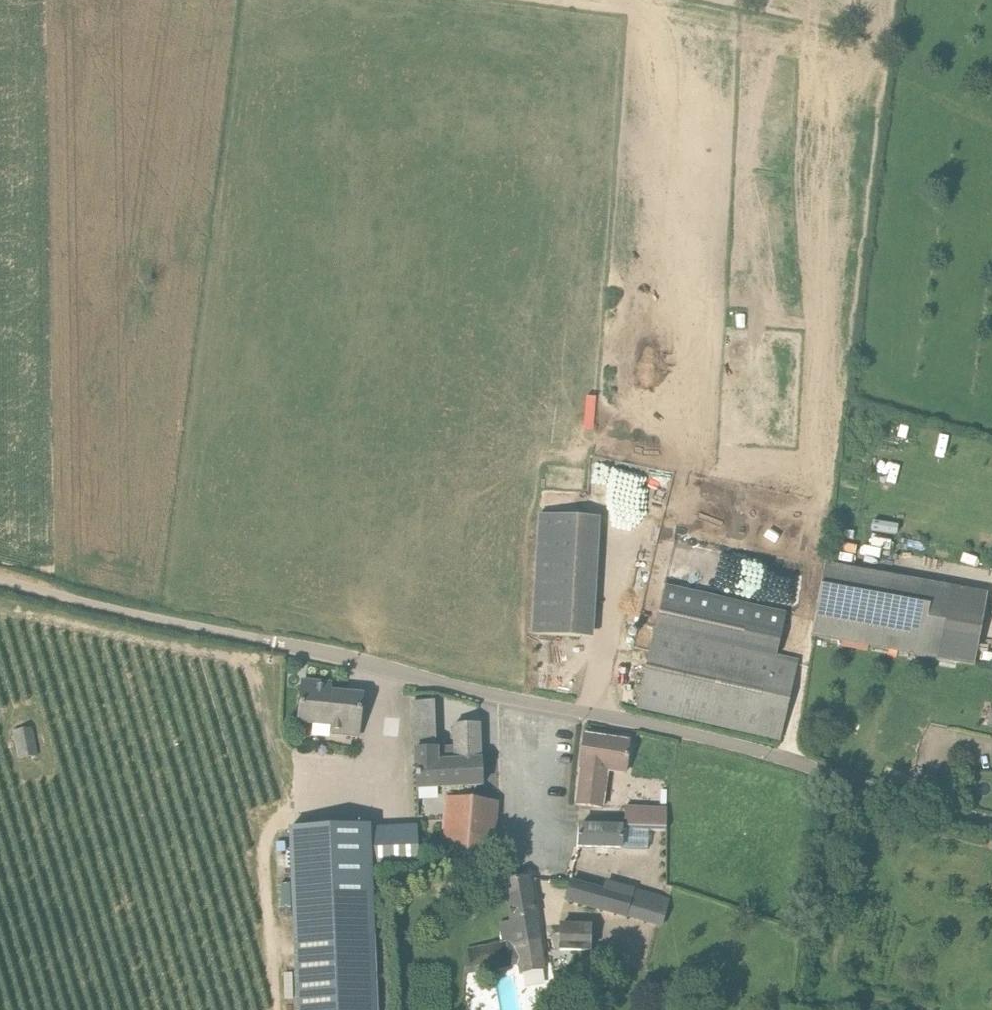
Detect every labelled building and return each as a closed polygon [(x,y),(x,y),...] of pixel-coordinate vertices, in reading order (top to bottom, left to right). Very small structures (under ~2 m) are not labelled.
[(599,519),(586,518),(538,515),(530,635),(592,638),(599,519)] [(796,661),(775,657),(785,613),(663,585),(654,629),(637,708),(779,740),(796,661)] [(811,635),(813,636),(937,658),(947,609),(820,586),(811,635)] [(358,736),(359,710),(343,708),(345,693),(329,691),(330,683),(302,680),(298,722),(340,727),(339,735),(358,736)] [(436,749),(434,701),(413,701),(415,750),(436,749)] [(481,760),(479,724),(453,725),(454,748),(454,761),(481,760)] [(18,759),(37,756),(32,728),(14,731),(18,759)] [(576,804),(602,807),(606,770),(624,773),(628,741),(585,735),(576,804)] [(454,748),(436,749),(415,750),(416,788),(482,785),(481,760),(454,761),(454,748)] [(447,853),(493,854),(496,801),(450,799),(447,853)] [(624,807),(623,827),(648,827),(666,827),(666,809),(624,807)] [(369,825),(289,828),(294,1009),(376,1009),(371,870),(418,869),(416,827),(369,829),(369,825)] [(648,827),(623,827),(579,826),(578,847),(619,848),(648,848),(648,827)] [(505,881),(511,921),(498,924),(501,942),(465,949),(464,976),(518,966),(519,972),(543,968),(528,878),(505,881)] [(610,919),(611,916),(635,926),(644,902),(605,887),(601,895),(569,882),(562,897),(610,919)] [(561,922),(560,949),(587,950),(589,924),(561,922)]
